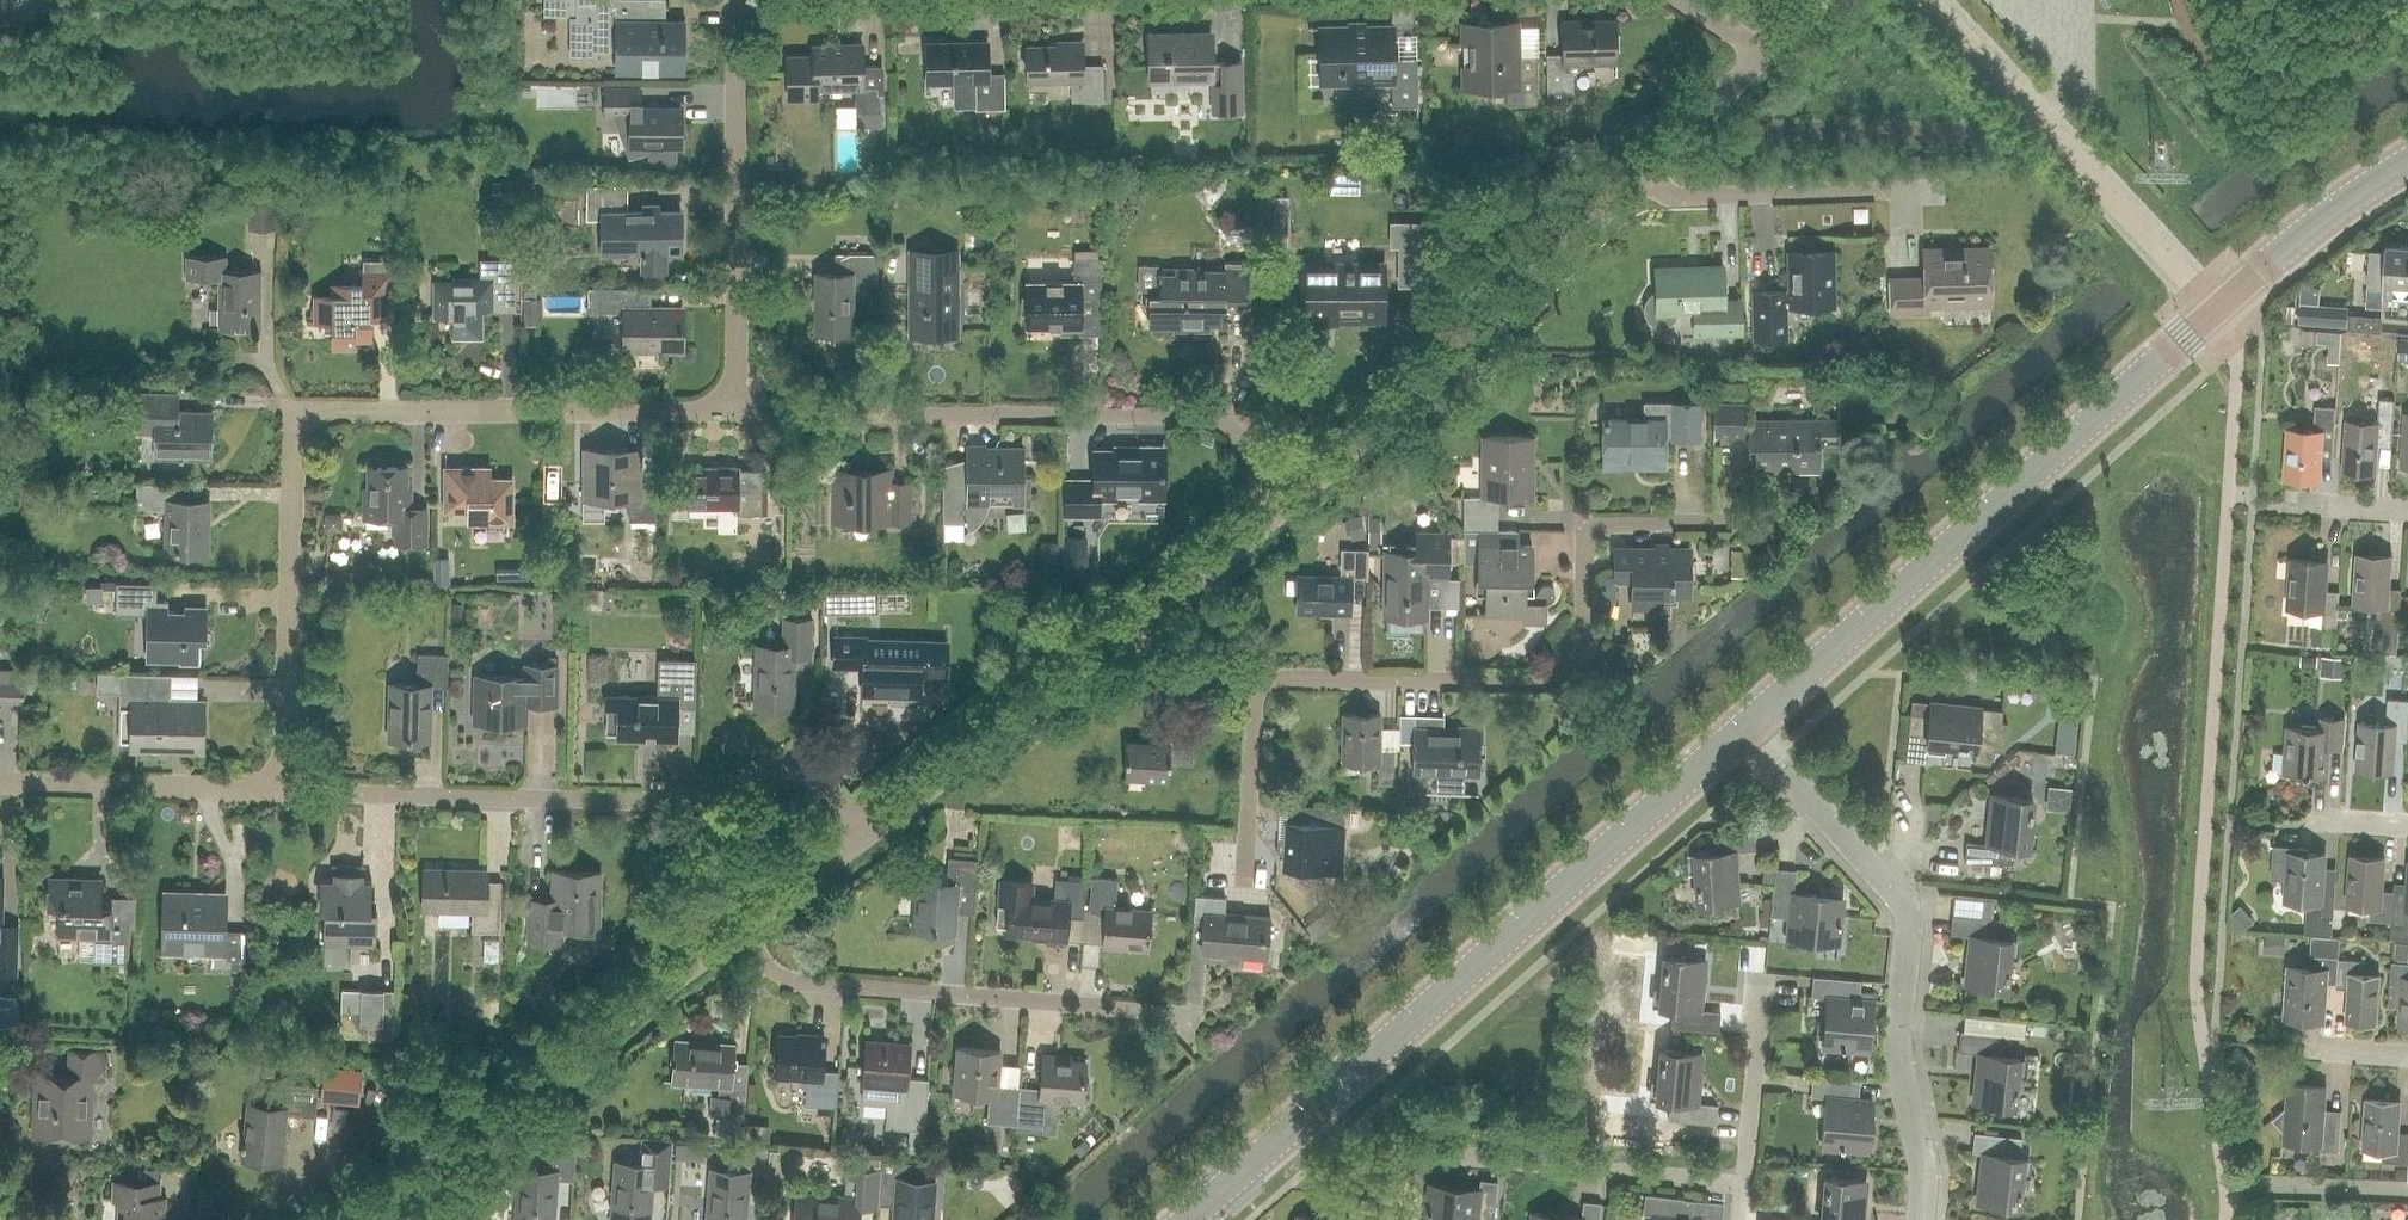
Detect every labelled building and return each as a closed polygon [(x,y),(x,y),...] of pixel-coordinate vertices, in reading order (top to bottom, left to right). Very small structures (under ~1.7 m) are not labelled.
[(560,16),(571,16),(571,31),(577,31),(577,51),(610,51),(610,50),(620,50),(620,69),(682,69),(682,23),(649,23),(649,0),(560,0),(560,16)] [(1564,54),(1547,54),(1548,104),(1567,104),(1567,103),(1574,95),(1574,71),(1579,71),(1584,65),(1584,63),(1617,62),(1616,20),(1563,21),(1564,54)] [(1508,104),(1538,104),(1537,55),(1518,55),(1518,22),(1464,23),(1465,87),(1508,86),(1508,104)] [(1393,106),(1418,105),(1417,58),(1394,58),(1393,37),(1372,37),(1371,25),(1322,26),(1323,83),(1393,82),(1393,106)] [(1151,80),(1212,79),(1213,112),(1224,112),(1243,111),(1242,61),(1223,61),(1223,63),(1213,63),(1212,31),(1150,32),(1151,80)] [(1072,101),(1104,101),(1103,65),(1084,65),(1083,41),(1058,42),(1058,46),(1028,46),(1028,82),(1072,81),(1072,101)] [(990,77),(989,43),(927,44),(928,81),(956,81),(961,106),(976,103),(977,109),(1006,109),(1006,76),(990,77)] [(864,68),(864,46),(814,47),(814,57),(788,58),(789,97),(819,96),(819,88),(857,87),(858,127),(883,127),(882,68),(864,68)] [(606,115),(631,115),(631,131),(627,132),(634,156),(633,156),(634,157),(659,151),(658,149),(657,146),(682,146),(682,108),(641,108),(641,89),(606,89),(606,115)] [(1547,146),(1547,160),(1565,160),(1565,146),(1547,146)] [(877,155),(877,174),(891,174),(890,155),(877,155)] [(780,171),(767,171),(767,185),(780,185),(780,171)] [(510,181),(496,181),(496,193),(510,193),(510,181)] [(682,234),(682,211),(628,211),(628,186),(588,186),(588,219),(603,219),(603,252),(643,252),(643,269),(667,269),(667,234),(682,234)] [(275,229),(274,190),(248,191),(249,229),(275,229)] [(1275,195),(1274,247),(1287,247),(1288,195),(1275,195)] [(1402,244),(1402,283),(1423,283),(1423,219),(1393,219),(1393,245),(1402,244)] [(970,225),(970,249),(987,249),(987,225),(970,225)] [(2387,245),(2386,251),(2371,250),(2368,287),(2384,288),(2383,295),(2407,297),(2407,246),(2387,245)] [(1991,304),(1989,248),(1926,249),(1926,278),(1892,279),(1892,313),(1928,312),(1928,305),(1991,304)] [(1791,252),(1792,290),(1754,291),(1755,339),(1788,338),(1787,306),(1834,305),(1833,251),(1791,252)] [(911,332),(959,332),(959,253),(911,254),(911,332)] [(878,284),(878,254),(836,254),(836,273),(816,273),(816,333),(854,333),(854,284),(878,284)] [(262,295),(262,271),(227,271),(227,257),(187,257),(187,278),(219,278),(219,328),(257,328),(257,295),(262,295)] [(1103,301),(1103,257),(1075,258),(1075,282),(1028,281),(1028,327),(1061,327),(1061,334),(1083,334),(1083,301),(1103,301)] [(517,260),(501,260),(501,279),(454,279),(454,282),(435,282),(435,317),(454,317),(454,337),(483,337),(483,309),(493,309),(493,305),(517,305),(517,260)] [(389,308),(389,275),(389,261),(364,261),(364,285),(344,285),(344,296),(317,297),(317,322),(325,322),(325,332),(334,332),(334,347),(355,347),(355,339),(372,339),(372,308),(389,308)] [(1256,295),(1251,295),(1251,261),(1225,261),(1225,275),(1195,275),(1195,272),(1160,272),(1160,264),(1140,264),(1140,289),(1142,289),(1142,301),(1156,301),(1156,322),(1179,322),(1180,324),(1227,325),(1227,309),(1256,309),(1256,295)] [(1322,320),(1386,320),(1386,263),(1302,263),(1302,310),(1322,309),(1322,320)] [(1658,268),(1658,291),(1651,296),(1647,305),(1647,314),(1651,321),(1659,326),(1669,325),(1676,319),(1679,310),(1697,310),(1697,333),(1741,332),(1740,301),(1724,301),(1723,266),(1658,268)] [(2368,287),(2367,306),(2383,307),(2383,295),(2384,288),(2368,287)] [(647,288),(589,288),(589,312),(626,312),(626,350),(682,350),(682,307),(647,307),(647,288)] [(543,325),(543,298),(538,298),(538,291),(525,291),(524,325),(543,325)] [(2284,303),(2282,322),(2296,323),(2298,304),(2284,303)] [(2348,308),(2301,304),(2299,324),(2346,327),(2348,308)] [(2364,330),(2365,315),(2351,314),(2349,329),(2364,330)] [(2340,362),(2343,332),(2319,330),(2318,341),(2330,342),(2328,361),(2340,362)] [(2400,337),(2399,360),(2407,360),(2407,338),(2400,337)] [(1765,360),(1765,348),(1746,348),(1746,360),(1765,360)] [(2383,398),(2396,399),(2397,390),(2383,389),(2383,398)] [(210,458),(211,421),(197,421),(197,412),(178,411),(178,392),(139,391),(138,434),(158,434),(158,457),(210,458)] [(2393,440),(2396,399),(2383,398),(2381,398),(2380,405),(2363,403),(2359,408),(2358,419),(2347,419),(2344,471),(2376,473),(2379,439),(2393,440)] [(1700,438),(1700,404),(1676,404),(1676,402),(1646,403),(1646,418),(1605,418),(1605,466),(1665,466),(1665,437),(1674,437),(1674,438),(1700,438)] [(1756,470),(1821,470),(1821,439),(1814,439),(1814,419),(1750,419),(1750,403),(1714,404),(1714,434),(1748,434),(1749,450),(1756,450),(1756,470)] [(2334,449),(2337,406),(2316,404),(2315,430),(2288,428),(2285,476),(2320,478),(2322,448),(2334,449)] [(1533,496),(1533,436),(1485,436),(1484,496),(1465,496),(1465,529),(1499,530),(1499,496),(1533,496)] [(656,520),(657,487),(643,487),(644,447),(583,448),(583,501),(630,501),(630,521),(656,520)] [(1023,477),(1023,448),(970,448),(971,482),(944,482),(944,522),(967,522),(972,531),(977,528),(982,521),(986,513),(990,504),(990,500),(991,500),(991,493),(1014,493),(1014,506),(1032,506),(1032,477),(1023,477)] [(1164,496),(1164,448),(1133,448),(1133,452),(1097,452),(1097,482),(1068,481),(1068,513),(1098,513),(1098,496),(1164,496)] [(427,544),(427,508),(412,508),(412,499),(407,499),(408,467),(369,467),(369,490),(365,490),(365,518),(396,518),(396,544),(427,544)] [(513,506),(513,479),(492,479),(492,467),(446,467),(446,510),(474,510),(474,522),(510,522),(510,506),(513,506)] [(737,515),(763,515),(763,469),(739,469),(739,467),(689,467),(689,508),(737,507),(737,515)] [(911,520),(911,482),(893,482),(893,472),(835,472),(835,520),(911,520)] [(208,553),(209,503),(176,502),(176,485),(138,484),(137,508),(168,509),(167,552),(208,553)] [(1359,512),(1369,512),(1369,500),(1360,499),(1359,512)] [(325,530),(342,530),(342,514),(325,514),(325,530)] [(1371,517),(1370,540),(1382,541),(1383,517),(1371,517)] [(1071,535),(1071,591),(1088,590),(1088,535),(1071,535)] [(1042,573),(1060,573),(1060,541),(1042,541),(1042,573)] [(1449,577),(1450,543),(1426,542),(1426,554),(1388,553),(1387,613),(1388,613),(1388,625),(1424,625),(1425,613),(1426,613),(1427,576),(1449,577)] [(1532,580),(1533,545),(1480,544),(1479,579),(1488,579),(1487,614),(1525,615),(1525,622),(1546,623),(1547,602),(1550,602),(1552,601),(1554,599),(1556,596),(1556,593),(1555,590),(1554,588),(1551,586),(1549,585),(1546,585),(1543,586),(1541,588),(1539,591),(1539,593),(1526,593),(1526,580),(1532,580)] [(1691,595),(1691,547),(1615,548),(1615,579),(1633,579),(1633,608),(1653,608),(1653,595),(1691,595)] [(1369,577),(1369,549),(1342,548),(1341,576),(1300,575),(1299,611),(1351,612),(1352,577),(1369,577)] [(1738,574),(1746,574),(1760,563),(1747,549),(1738,548),(1738,574)] [(2379,603),(2378,618),(2375,651),(2398,652),(2400,619),(2402,588),(2390,587),(2392,556),(2359,554),(2355,601),(2379,603)] [(451,588),(450,557),(434,558),(435,589),(451,588)] [(749,575),(766,575),(766,558),(750,558),(749,575)] [(2338,629),(2341,591),(2326,590),(2328,561),(2293,558),(2290,606),(2324,608),(2323,628),(2335,628),(2338,629)] [(85,586),(84,600),(100,601),(100,586),(85,586)] [(206,641),(207,608),(186,607),(186,611),(169,611),(169,607),(154,606),(155,587),(119,586),(119,612),(152,612),(152,659),(201,660),(201,641),(206,641)] [(879,590),(824,590),(825,612),(879,611),(879,590)] [(822,605),(823,599),(823,595),(803,595),(802,605),(822,605)] [(462,618),(463,603),(453,602),(453,618),(462,618)] [(812,654),(813,620),(784,619),(783,648),(757,648),(756,705),(794,706),(795,654),(812,654)] [(2323,628),(2314,627),(2313,644),(2334,645),(2335,628),(2323,628)] [(921,643),(867,641),(867,638),(837,636),(836,665),(865,666),(864,693),(921,695),(922,669),(948,669),(949,644),(937,643),(937,641),(921,641),(921,643)] [(2301,665),(2317,666),(2317,655),(2301,654),(2301,665)] [(448,688),(449,655),(419,655),(418,686),(391,685),(390,738),(431,739),(432,687),(448,688)] [(2326,657),(2324,676),(2343,677),(2345,658),(2326,657)] [(696,707),(697,674),(690,674),(690,660),(659,659),(658,697),(608,696),(607,733),(618,733),(618,737),(678,739),(679,707),(696,707)] [(2402,680),(2404,664),(2388,663),(2387,679),(2402,680)] [(558,705),(558,667),(526,666),(526,678),(477,677),(476,723),(526,724),(527,704),(558,705)] [(26,670),(0,669),(0,701),(25,702),(26,670)] [(170,676),(102,675),(102,693),(138,691),(139,699),(136,700),(133,708),(125,707),(126,742),(134,743),(137,751),(204,755),(204,702),(173,701),(170,676)] [(1579,701),(1588,711),(1597,703),(1588,693),(1579,701)] [(2407,739),(2407,699),(2389,698),(2387,722),(2362,721),(2358,768),(2394,771),(2396,739),(2407,740),(2407,739)] [(2006,751),(2009,723),(2002,722),(2004,710),(1932,702),(1931,715),(1912,713),(1907,761),(1926,763),(1928,742),(1977,747),(1975,762),(1992,763),(1993,749),(2006,751)] [(1395,783),(1395,748),(1381,747),(1382,714),(1344,714),(1343,761),(1379,762),(1379,783),(1395,783)] [(1479,774),(1481,728),(1445,727),(1446,715),(1416,715),(1415,742),(1416,742),(1415,772),(1436,773),(1436,789),(1465,790),(1465,774),(1479,774)] [(2343,749),(2345,717),(2323,716),(2322,727),(2290,725),(2287,773),(2326,775),(2328,748),(2343,749)] [(1171,762),(1180,763),(1180,754),(1195,754),(1196,723),(1166,721),(1164,743),(1128,741),(1126,777),(1170,779),(1171,762)] [(2078,726),(2059,724),(2056,755),(2075,757),(2078,726)] [(2077,768),(2077,758),(2065,758),(2065,767),(2077,768)] [(2028,848),(2034,798),(1993,794),(1988,843),(1968,841),(1966,861),(2013,866),(2015,847),(2028,848)] [(1342,873),(1346,808),(1322,807),(1321,824),(1288,822),(1285,870),(1342,873)] [(1736,851),(1756,850),(1755,830),(1707,833),(1708,852),(1695,853),(1698,903),(1739,901),(1736,851)] [(2326,854),(2308,853),(2309,847),(2277,845),(2275,878),(2289,879),(2287,899),(2309,901),(2308,915),(2309,915),(2334,917),(2337,882),(2324,881),(2326,854)] [(2371,919),(2393,921),(2395,893),(2395,890),(2383,889),(2385,858),(2352,856),(2348,903),(2372,905),(2371,919)] [(977,889),(979,860),(950,858),(948,884),(919,881),(915,929),(954,932),(958,888),(977,889)] [(377,945),(377,909),(372,909),(373,881),(364,880),(364,866),(335,866),(334,880),(320,879),(320,898),(325,898),(324,944),(377,945)] [(501,932),(502,882),(485,881),(486,870),(428,868),(427,910),(473,911),(473,931),(501,932)] [(1777,869),(1776,884),(1772,916),(1791,917),(1789,938),(1839,943),(1844,897),(1794,892),(1797,870),(1777,868),(1777,869)] [(1085,911),(1087,881),(1087,875),(1069,873),(1070,870),(1062,869),(1061,879),(1057,879),(1055,899),(1030,897),(1032,883),(1001,880),(998,924),(1009,925),(1008,931),(1049,935),(1049,939),(1067,941),(1070,910),(1085,911)] [(600,928),(601,873),(554,871),(553,900),(530,899),(529,943),(560,944),(561,926),(600,928)] [(19,926),(3,925),(4,876),(0,876),(0,974),(17,975),(19,926)] [(129,963),(130,923),(112,922),(112,907),(101,907),(102,883),(84,883),(84,878),(51,877),(50,907),(61,907),(61,935),(95,936),(95,962),(129,963)] [(1149,948),(1152,910),(1116,907),(1119,879),(1093,877),(1090,910),(1107,911),(1105,944),(1149,948)] [(2407,894),(2395,893),(2393,921),(2392,938),(2407,939),(2407,880),(2407,894)] [(1268,958),(1272,917),(1225,913),(1227,897),(1197,894),(1195,918),(1209,919),(1206,953),(1268,958)] [(247,969),(248,931),(223,930),(224,897),(168,895),(168,899),(165,899),(164,921),(167,921),(166,948),(212,949),(212,968),(247,969)] [(2245,927),(2251,922),(2238,908),(2232,913),(2232,926),(2245,926),(2245,927)] [(2007,989),(2012,939),(1999,938),(2001,919),(1954,914),(1951,933),(1972,935),(1967,985),(2007,989)] [(2333,935),(2334,917),(2309,915),(2307,934),(2333,935)] [(1631,951),(1632,935),(1618,934),(1616,949),(1631,951)] [(2284,954),(2285,935),(2266,934),(2265,953),(2284,954)] [(485,940),(485,961),(500,962),(500,940),(485,940)] [(2396,942),(2395,959),(2407,959),(2407,942),(2396,942)] [(2323,1018),(2326,982),(2338,983),(2340,958),(2340,957),(2312,955),(2311,969),(2291,968),(2288,1015),(2323,1018)] [(1720,1031),(1722,1011),(1701,1009),(1706,960),(1665,956),(1661,1006),(1674,1007),(1672,1026),(1720,1031)] [(2377,1022),(2380,976),(2365,974),(2366,960),(2340,958),(2338,983),(2338,987),(2350,988),(2347,1020),(2377,1022)] [(2393,961),(2390,1004),(2401,1005),(2400,1023),(2407,1024),(2407,962),(2393,961)] [(1870,1050),(1875,1000),(1860,999),(1862,980),(1814,976),(1813,996),(1828,997),(1824,1046),(1870,1050)] [(394,1036),(395,990),(362,989),(361,1023),(367,1023),(367,1036),(394,1036)] [(21,995),(0,994),(0,1032),(20,1033),(21,995)] [(2015,1106),(2021,1056),(2007,1055),(2009,1036),(1962,1031),(1960,1051),(1980,1053),(1975,1102),(2015,1106)] [(837,1108),(840,1071),(823,1070),(826,1037),(811,1036),(811,1038),(780,1035),(777,1075),(808,1077),(806,1106),(837,1108)] [(744,1135),(746,1103),(749,1063),(733,1062),(735,1045),(677,1040),(674,1080),(665,1079),(665,1081),(693,1083),(693,1085),(713,1087),(713,1084),(720,1085),(719,1096),(714,1096),(712,1115),(718,1115),(716,1133),(744,1135)] [(868,1040),(864,1083),(866,1083),(864,1102),(890,1104),(888,1125),(886,1125),(886,1127),(926,1130),(930,1079),(909,1077),(911,1044),(868,1040)] [(2224,1058),(2242,1079),(2257,1066),(2239,1045),(2224,1058)] [(988,1122),(1016,1124),(1020,1086),(998,1084),(1001,1051),(959,1047),(955,1092),(990,1095),(988,1122)] [(1717,1124),(1719,1105),(1698,1103),(1703,1053),(1662,1049),(1658,1099),(1671,1100),(1669,1119),(1717,1124)] [(104,1079),(105,1052),(72,1051),(71,1076),(37,1075),(36,1095),(44,1096),(42,1132),(91,1135),(93,1078),(104,1079)] [(1083,1101),(1087,1062),(1067,1061),(1068,1056),(1044,1054),(1041,1088),(1020,1086),(1016,1124),(1045,1127),(1047,1098),(1083,1101)] [(361,1103),(363,1069),(323,1067),(321,1101),(361,1103)] [(1870,1150),(1874,1100),(1859,1099),(1861,1080),(1814,1076),(1812,1095),(1828,1097),(1823,1146),(1870,1150)] [(315,1116),(318,1086),(279,1082),(277,1109),(249,1106),(244,1155),(282,1159),(287,1113),(315,1116)] [(2340,1151),(2343,1109),(2326,1108),(2327,1087),(2289,1084),(2288,1107),(2274,1119),(2286,1132),(2285,1141),(2322,1144),(2321,1150),(2340,1151)] [(2399,1133),(2401,1101),(2368,1099),(2364,1147),(2385,1148),(2384,1161),(2407,1163),(2407,1133),(2399,1133)] [(2019,1207),(2024,1157),(2020,1157),(2023,1138),(1975,1132),(1973,1152),(1984,1153),(1979,1202),(2019,1207)] [(911,1136),(909,1152),(922,1153),(923,1137),(911,1136)] [(674,1140),(645,1138),(642,1167),(617,1165),(612,1219),(650,1219),(654,1173),(671,1175),(674,1140)] [(1091,1145),(1085,1139),(1075,1148),(1081,1155),(1091,1145)] [(691,1144),(677,1143),(676,1156),(690,1157),(691,1144)] [(577,1146),(548,1144),(546,1173),(520,1171),(516,1219),(554,1219),(558,1180),(574,1181),(577,1146)] [(769,1147),(740,1145),(737,1174),(712,1172),(708,1219),(746,1219),(749,1181),(766,1182),(769,1147)] [(778,1184),(781,1151),(770,1151),(768,1183),(778,1184)] [(934,1203),(937,1164),(911,1163),(882,1161),(882,1170),(879,1205),(896,1206),(894,1219),(933,1219),(934,1203)] [(882,1170),(848,1167),(846,1196),(801,1193),(799,1219),(856,1219),(858,1203),(879,1205),(882,1170)] [(2407,1168),(2397,1168),(2397,1178),(2407,1178),(2407,1168)] [(1867,1180),(1827,1177),(1823,1219),(1864,1219),(1867,1180)] [(990,1195),(1001,1186),(995,1178),(984,1187),(990,1195)] [(1499,1181),(1481,1179),(1480,1188),(1431,1183),(1427,1219),(1495,1219),(1499,1181)] [(164,1199),(158,1198),(159,1184),(116,1182),(116,1199),(124,1199),(124,1219),(163,1219),(164,1199)] [(1378,1211),(1379,1199),(1362,1197),(1361,1209),(1378,1211)] [(1724,1202),(1682,1198),(1681,1215),(1655,1213),(1654,1219),(1701,1219),(1701,1218),(1722,1219),(1724,1202)] [(1602,1203),(1584,1201),(1583,1217),(1533,1213),(1533,1219),(1600,1219),(1602,1203)]
